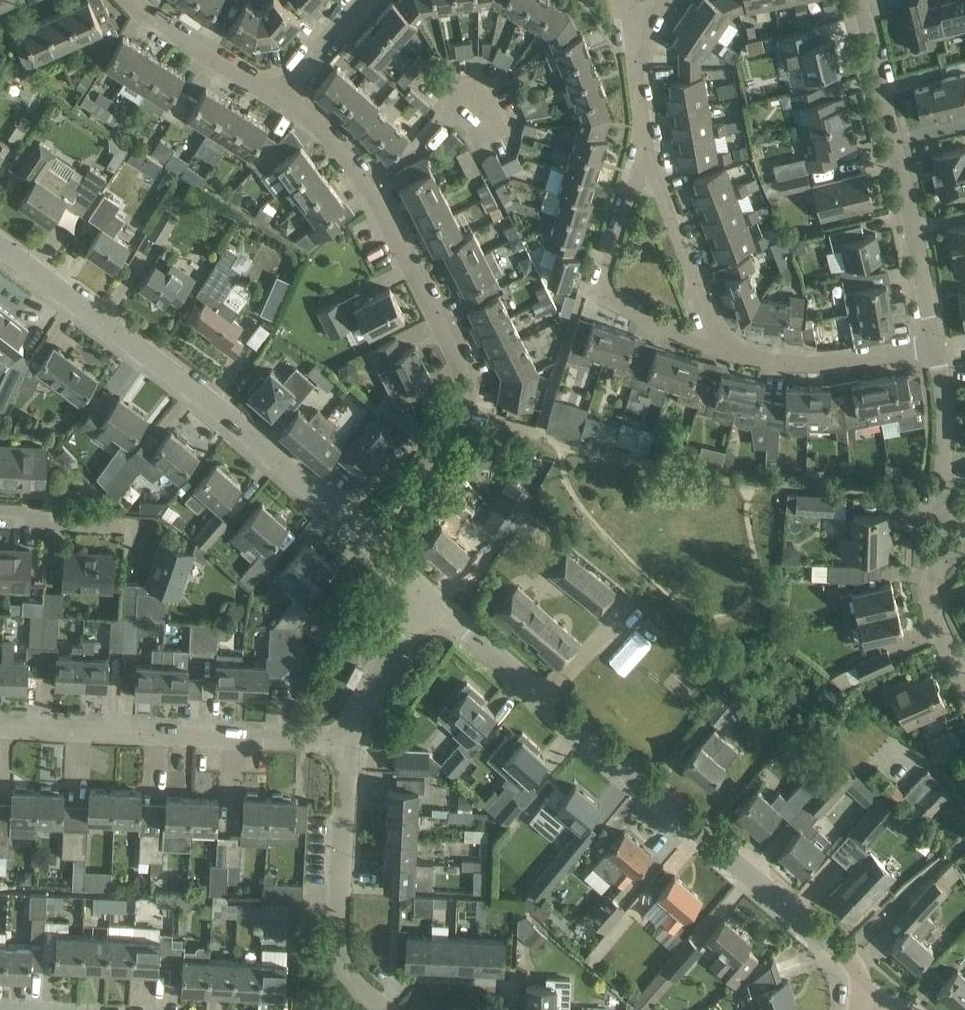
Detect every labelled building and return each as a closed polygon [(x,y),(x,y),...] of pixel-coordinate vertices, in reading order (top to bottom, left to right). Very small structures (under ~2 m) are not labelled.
[(67,9),(80,39),(102,29),(107,39),(118,34),(106,6),(94,12),(89,0),(86,0),(67,9)] [(188,9),(195,0),(175,0),(188,9)] [(188,9),(206,21),(221,0),(195,0),(188,9)] [(227,31),(255,49),(260,48),(259,40),(272,38),(274,46),(279,45),(301,20),(277,0),(271,0),(264,8),(259,9),(246,1),(227,31)] [(310,10),(319,0),(298,0),(310,10)] [(418,22),(425,13),(435,11),(433,0),(400,0),(396,4),(417,23),(418,22)] [(457,0),(433,0),(435,11),(458,8),(457,0)] [(458,8),(479,5),(478,0),(457,0),(458,8)] [(505,0),(478,0),(479,5),(492,3),(501,8),(505,0)] [(529,0),(505,0),(501,8),(507,12),(519,19),(529,0)] [(552,6),(554,2),(551,0),(529,0),(519,19),(539,30),(552,6)] [(683,16),(716,38),(732,15),(738,13),(732,0),(731,0),(718,5),(711,0),(702,0),(697,6),(692,2),(683,16)] [(774,0),(732,0),(738,13),(746,9),(747,13),(775,7),(774,0)] [(802,0),(774,0),(775,7),(795,3),(797,16),(805,14),(802,0)] [(805,14),(808,14),(808,12),(805,2),(814,0),(802,0),(805,14)] [(824,9),(835,7),(833,0),(822,0),(824,9)] [(957,5),(956,3),(927,10),(925,0),(900,0),(912,49),(934,44),(933,40),(953,35),(952,32),(964,29),(964,3),(957,5)] [(418,24),(417,23),(393,1),(374,22),(400,45),(418,24)] [(550,36),(554,47),(578,36),(570,16),(552,6),(539,30),(550,36)] [(80,39),(67,9),(45,19),(58,49),(80,39)] [(817,10),(808,12),(808,14),(810,22),(819,20),(817,10)] [(700,61),(716,38),(683,16),(674,29),(679,33),(672,43),(686,52),(686,66),(700,69),(700,61)] [(36,59),(58,49),(45,19),(22,29),(25,36),(14,41),(26,69),(38,64),(36,59)] [(400,45),(374,22),(355,43),(381,66),(400,45)] [(839,69),(832,39),(815,43),(812,30),(780,38),(786,66),(803,62),(806,77),(839,69)] [(544,51),(552,70),(561,67),(591,55),(582,34),(578,36),(554,47),(544,51)] [(126,77),(144,49),(123,36),(105,65),(126,77)] [(746,42),(748,53),(764,50),(762,38),(746,42)] [(465,56),(474,54),(471,41),(462,43),(465,56)] [(492,42),(482,42),(483,55),(488,58),(492,42)] [(465,56),(462,43),(454,44),(457,57),(465,56)] [(347,44),(340,51),(350,60),(356,52),(347,44)] [(506,52),(499,47),(492,59),(500,63),(506,52)] [(729,48),(723,56),(734,64),(738,54),(729,48)] [(146,90),(164,62),(144,49),(126,77),(146,90)] [(507,68),(514,56),(506,52),(500,63),(507,68)] [(425,62),(418,55),(413,61),(420,68),(425,62)] [(561,67),(569,86),(598,75),(594,65),(591,55),(561,67)] [(368,62),(361,56),(355,63),(362,68),(368,62)] [(420,68),(413,61),(407,68),(415,74),(420,68)] [(172,119),(187,95),(177,88),(185,75),(164,62),(146,90),(168,103),(161,113),(172,119)] [(368,62),(362,68),(368,74),(374,67),(368,62)] [(700,69),(686,66),(686,79),(670,82),(672,94),(665,95),(668,112),(675,111),(709,105),(703,77),(701,77),(700,69)] [(358,86),(336,67),(314,92),(336,111),(358,86)] [(380,73),(374,67),(368,74),(374,80),(380,73)] [(415,74),(407,68),(402,74),(409,80),(415,74)] [(530,79),(527,71),(515,75),(518,83),(530,79)] [(84,91),(92,78),(84,73),(76,85),(84,91)] [(386,79),(380,73),(374,80),(380,85),(386,79)] [(409,80),(402,74),(397,80),(404,87),(409,80)] [(569,86),(577,107),(602,97),(607,96),(598,75),(569,86)] [(941,80),(942,83),(915,90),(923,123),(964,113),(964,75),(941,80)] [(379,105),(358,86),(336,111),(356,129),(354,131),(356,132),(377,107),(379,105)] [(799,125),(801,132),(850,120),(844,94),(821,99),(818,87),(779,96),(782,108),(794,105),(794,108),(807,105),(811,122),(799,125)] [(203,140),(227,102),(206,88),(198,101),(187,95),(172,119),(191,132),(198,122),(208,129),(202,140),(203,140)] [(420,97),(410,88),(404,95),(414,103),(420,97)] [(522,105),(535,100),(532,93),(519,97),(522,105)] [(430,105),(420,97),(414,103),(424,112),(430,105)] [(577,129),(608,139),(603,137),(610,117),(602,97),(577,107),(581,118),(577,129)] [(525,113),(538,109),(535,100),(522,105),(525,113)] [(106,108),(94,101),(89,108),(101,116),(106,108)] [(229,142),(246,114),(227,102),(203,140),(223,152),(229,142)] [(712,124),(709,105),(675,111),(677,122),(670,123),(673,139),(680,138),(744,127),(743,119),(724,122),(712,124)] [(393,121),(377,107),(356,132),(371,146),(393,121)] [(119,116),(106,108),(101,116),(114,124),(119,116)] [(256,166),(278,142),(264,133),(268,127),(246,114),(229,142),(251,156),(248,161),(256,166)] [(15,128),(24,134),(32,122),(23,116),(15,128)] [(857,146),(850,120),(801,132),(807,157),(805,157),(808,171),(837,164),(834,151),(857,146)] [(409,135),(393,121),(371,146),(387,160),(409,135)] [(537,127),(524,122),(522,131),(535,135),(537,127)] [(601,159),(608,139),(577,129),(571,149),(601,159)] [(464,142),(453,131),(435,151),(447,162),(464,142)] [(680,138),(682,150),(675,151),(678,167),(716,160),(717,164),(730,161),(728,150),(717,152),(713,133),(680,138)] [(123,138),(106,167),(115,171),(132,143),(123,138)] [(161,139),(151,154),(165,163),(168,159),(165,142),(161,139)] [(0,140),(0,160),(10,146),(0,140)] [(72,173),(76,168),(56,155),(58,153),(40,140),(18,174),(33,184),(20,202),(48,222),(63,200),(82,213),(107,177),(90,166),(81,179),(72,173)] [(315,165),(300,145),(288,155),(278,142),(256,166),(276,195),(289,185),(315,165)] [(745,146),(734,148),(735,158),(747,156),(745,146)] [(936,169),(934,169),(941,198),(960,193),(961,198),(964,197),(964,147),(933,155),(936,169)] [(595,180),(601,159),(571,149),(564,170),(595,180)] [(478,171),(471,150),(461,153),(467,174),(478,171)] [(501,163),(496,153),(482,160),(493,182),(507,174),(501,163)] [(516,155),(501,163),(507,174),(522,167),(516,155)] [(426,158),(394,173),(412,208),(443,192),(426,158)] [(781,162),(773,164),(776,178),(779,178),(784,177),(781,162)] [(303,204),(330,184),(315,165),(289,185),(303,204)] [(200,186),(205,177),(186,166),(181,174),(200,186)] [(733,188),(725,167),(694,179),(698,191),(692,193),(698,209),(704,206),(748,190),(745,183),(733,188)] [(588,200),(595,180),(564,170),(558,190),(588,200)] [(810,186),(807,172),(784,177),(779,178),(782,192),(810,186)] [(871,207),(863,173),(813,185),(821,219),(871,207)] [(493,194),(487,183),(476,188),(482,199),(493,194)] [(504,183),(495,188),(501,200),(511,195),(504,183)] [(344,204),(330,184),(303,204),(318,224),(295,240),(307,248),(340,223),(332,213),(344,204)] [(234,190),(230,197),(237,202),(242,195),(234,190)] [(593,202),(588,200),(558,190),(557,191),(562,192),(555,213),(586,223),(593,202)] [(749,193),(748,190),(704,206),(708,217),(702,219),(708,235),(714,233),(757,217),(754,208),(742,213),(736,198),(749,193)] [(454,213),(443,192),(412,208),(423,229),(454,213)] [(87,248),(101,258),(98,262),(109,269),(112,265),(114,266),(125,250),(128,245),(113,235),(124,218),(116,213),(121,205),(105,193),(100,201),(89,218),(102,227),(87,248)] [(498,205),(493,194),(482,199),(487,211),(498,205)] [(501,200),(507,210),(514,206),(516,209),(537,216),(539,208),(513,199),(511,195),(501,200)] [(770,214),(767,205),(757,209),(760,218),(770,214)] [(273,214),(260,206),(255,215),(267,223),(273,214)] [(177,215),(165,207),(149,234),(161,242),(177,215)] [(464,234),(454,213),(423,229),(434,251),(443,247),(473,231),(472,230),(464,234)] [(586,223),(555,213),(549,233),(553,234),(579,243),(586,223)] [(758,219),(757,217),(714,233),(718,243),(712,246),(718,261),(754,247),(755,250),(768,245),(764,235),(752,239),(746,223),(758,219)] [(288,218),(279,225),(287,234),(291,230),(293,224),(288,218)] [(514,223),(505,228),(510,239),(520,234),(514,223)] [(778,224),(762,230),(764,235),(768,245),(769,245),(771,244),(783,239),(778,224)] [(864,264),(882,259),(875,233),(864,236),(861,224),(828,233),(833,251),(841,248),(846,268),(841,270),(842,278),(866,273),(864,264)] [(956,274),(964,272),(964,225),(947,228),(956,274)] [(138,226),(133,234),(142,240),(148,232),(138,226)] [(484,253),(473,231),(443,247),(453,268),(484,253)] [(579,243),(553,234),(550,247),(558,250),(548,280),(570,287),(579,256),(574,255),(578,243),(579,244),(579,243)] [(520,235),(509,240),(512,247),(518,249),(525,246),(520,235)] [(783,239),(771,244),(781,272),(792,258),(785,238),(783,239)] [(218,343),(234,356),(243,345),(234,338),(241,328),(231,320),(239,310),(238,309),(247,298),(231,285),(241,270),(232,264),(235,259),(234,258),(238,252),(227,245),(196,295),(206,302),(192,321),(219,342),(218,343)] [(491,249),(484,253),(453,268),(460,282),(456,284),(466,304),(497,288),(497,287),(500,286),(495,276),(503,272),(491,249)] [(754,269),(749,256),(725,265),(730,278),(725,280),(728,288),(721,291),(726,304),(733,301),(741,320),(759,299),(749,271),(754,269)] [(178,300),(195,277),(173,261),(165,271),(156,264),(141,285),(165,302),(170,294),(178,300)] [(841,278),(845,300),(847,313),(890,305),(886,283),(869,286),(867,273),(866,273),(842,278),(841,278)] [(277,279),(272,290),(286,296),(290,285),(277,279)] [(545,285),(536,290),(541,300),(551,296),(545,285)] [(404,317),(390,288),(343,312),(338,301),(318,311),(331,336),(351,327),(350,326),(362,320),(369,334),(404,317)] [(510,317),(499,295),(468,310),(479,332),(510,317)] [(556,307),(551,296),(541,300),(547,312),(556,307)] [(789,302),(759,299),(741,320),(742,323),(764,325),(763,333),(778,335),(779,327),(788,328),(788,322),(801,324),(804,298),(790,296),(789,302)] [(267,301),(261,314),(275,320),(280,308),(267,301)] [(886,328),(894,326),(890,305),(847,313),(844,314),(847,325),(850,325),(854,345),(888,339),(886,328)] [(0,307),(0,356),(2,354),(10,361),(23,344),(18,340),(28,328),(0,307)] [(521,339),(510,317),(479,332),(491,355),(521,339)] [(587,337),(575,334),(567,359),(589,366),(592,355),(604,359),(614,328),(592,321),(587,337)] [(635,334),(614,328),(604,359),(615,363),(612,373),(620,375),(619,381),(632,385),(640,360),(628,356),(635,334)] [(396,338),(374,350),(385,370),(392,366),(403,390),(430,376),(415,346),(403,352),(396,338)] [(537,371),(521,339),(491,355),(502,377),(537,371)] [(54,347),(38,369),(27,364),(16,388),(30,394),(41,375),(79,404),(97,380),(54,347)] [(632,385),(628,397),(636,399),(640,388),(649,391),(653,400),(662,403),(667,385),(668,385),(678,354),(657,348),(652,364),(640,360),(632,385)] [(699,361),(678,354),(668,385),(680,389),(677,399),(697,405),(705,380),(694,377),(699,361)] [(316,361),(307,372),(317,381),(327,369),(316,361)] [(348,361),(338,367),(338,378),(348,384),(358,378),(357,367),(348,361)] [(251,395),(249,399),(260,408),(262,405),(271,413),(284,398),(294,407),(315,384),(296,368),(284,381),(271,370),(264,378),(261,375),(250,389),(253,391),(250,394),(251,395)] [(537,371),(502,377),(498,401),(531,407),(537,371)] [(20,378),(6,372),(0,384),(0,402),(7,405),(20,378)] [(718,385),(705,380),(697,405),(698,406),(697,410),(716,415),(717,418),(719,420),(727,422),(730,421),(734,419),(743,377),(721,372),(718,385)] [(895,375),(874,379),(881,421),(897,419),(899,429),(925,424),(924,402),(913,404),(907,376),(895,378),(895,375)] [(765,382),(743,377),(734,419),(736,422),(739,425),(747,426),(751,426),(755,424),(767,426),(773,401),(761,398),(765,382)] [(855,400),(842,402),(846,428),(881,421),(874,379),(851,383),(855,400)] [(342,386),(337,392),(344,398),(349,392),(342,386)] [(786,404),(773,401),(767,426),(779,428),(785,429),(789,429),(790,432),(794,434),(802,434),(804,432),(806,429),(807,429),(809,386),(786,386),(786,404)] [(846,428),(842,402),(830,404),(830,387),(809,386),(807,429),(830,430),(846,428)] [(351,391),(346,397),(353,402),(358,396),(351,391)] [(374,406),(379,411),(405,433),(416,420),(386,393),(374,406)] [(93,402),(64,442),(76,451),(85,438),(87,440),(92,434),(102,442),(111,430),(128,442),(98,478),(105,485),(146,436),(137,429),(147,416),(119,396),(107,412),(93,402)] [(292,416),(279,431),(300,449),(327,417),(319,410),(310,419),(298,409),(292,416)] [(361,432),(387,455),(405,433),(379,411),(361,432)] [(579,438),(582,424),(549,416),(546,430),(579,438)] [(327,417),(300,449),(321,468),(335,452),(341,445),(328,434),(336,426),(327,418),(327,417)] [(639,426),(622,421),(617,439),(616,442),(633,448),(639,426)] [(16,422),(14,431),(32,435),(34,426),(16,422)] [(767,426),(766,436),(779,437),(779,428),(767,426)] [(855,427),(847,428),(849,447),(856,446),(855,427)] [(148,434),(146,436),(105,485),(116,497),(139,470),(152,481),(165,465),(178,476),(198,453),(171,430),(160,443),(148,434)] [(339,457),(365,479),(387,455),(361,432),(339,457)] [(673,455),(673,456),(681,458),(685,445),(677,443),(673,455)] [(0,444),(0,486),(24,487),(25,482),(29,482),(29,493),(44,494),(47,446),(0,444)] [(75,459),(60,444),(57,455),(65,461),(75,459)] [(185,500),(197,511),(208,499),(219,508),(227,499),(241,484),(228,473),(230,471),(229,467),(225,463),(220,462),(218,464),(217,463),(203,478),(195,487),(195,488),(185,500)] [(904,473),(903,482),(917,485),(921,468),(911,466),(904,473)] [(510,479),(483,523),(505,537),(532,493),(510,479)] [(787,505),(787,510),(797,510),(797,511),(832,514),(834,497),(798,494),(788,494),(787,495),(787,505)] [(232,536),(243,546),(245,543),(258,555),(259,556),(266,547),(273,540),(286,525),(285,524),(286,520),(285,516),(282,513),(278,512),(274,514),(262,503),(249,518),(238,530),(232,536)] [(168,505),(161,515),(172,523),(179,513),(168,505)] [(227,521),(216,511),(194,535),(206,546),(227,521)] [(892,516),(853,514),(852,538),(843,538),(842,556),(887,557),(888,532),(892,532),(892,516)] [(463,525),(452,515),(424,545),(451,569),(468,550),(453,536),(463,525)] [(161,542),(147,584),(177,594),(192,553),(161,542)] [(331,565),(307,543),(277,576),(289,587),(302,598),(311,588),(331,565)] [(28,588),(30,550),(14,549),(13,553),(0,552),(0,587),(28,588)] [(112,590),(113,554),(65,552),(64,587),(112,590)] [(616,592),(567,553),(550,574),(598,613),(616,592)] [(271,566),(258,555),(239,576),(252,587),(271,566)] [(829,564),(829,580),(863,581),(863,565),(829,564)] [(137,583),(122,582),(122,592),(121,618),(123,618),(135,619),(136,591),(137,583)] [(891,582),(840,594),(846,619),(858,616),(897,607),(891,582)] [(370,585),(363,588),(366,597),(374,595),(370,585)] [(580,644),(517,586),(490,617),(508,633),(513,628),(529,643),(532,639),(541,647),(537,651),(557,669),(580,644)] [(62,616),(63,592),(43,591),(42,602),(41,615),(43,615),(57,615),(58,616),(62,616)] [(146,591),(136,591),(135,619),(136,619),(138,619),(167,620),(168,599),(146,591)] [(310,610),(297,599),(273,626),(296,627),(310,610)] [(41,615),(42,602),(22,601),(22,605),(9,604),(9,613),(30,614),(41,615)] [(232,616),(240,619),(245,607),(238,603),(232,616)] [(328,611),(319,603),(306,617),(315,626),(328,611)] [(897,607),(858,616),(864,642),(903,633),(897,607)] [(30,614),(29,645),(39,646),(42,646),(43,615),(41,615),(30,614)] [(43,615),(42,646),(55,647),(57,615),(43,615)] [(110,618),(109,649),(118,650),(122,650),(123,618),(121,618),(120,618),(110,618)] [(123,618),(122,650),(135,650),(136,619),(135,619),(123,618)] [(190,622),(189,653),(202,654),(204,622),(190,622)] [(204,622),(202,654),(215,654),(217,623),(204,622)] [(273,626),(271,626),(269,657),(300,659),(302,627),(296,627),(273,626)] [(82,645),(81,684),(91,685),(91,689),(104,689),(104,690),(105,690),(106,685),(107,686),(108,666),(108,657),(94,656),(95,640),(83,639),(83,645),(82,645)] [(3,646),(1,686),(11,687),(11,691),(24,691),(24,692),(25,692),(26,688),(27,688),(28,668),(28,660),(27,659),(14,659),(15,640),(3,640),(3,646)] [(57,663),(56,683),(57,683),(57,687),(58,687),(72,688),(72,684),(81,684),(82,645),(72,644),(72,655),(57,654),(57,661),(57,663)] [(137,673),(136,693),(137,693),(136,697),(137,697),(151,698),(151,694),(160,694),(162,648),(152,647),(152,664),(137,663),(137,673)] [(162,648),(160,694),(170,695),(170,699),(184,699),(184,700),(185,700),(185,695),(187,696),(188,676),(188,665),(173,665),(174,648),(162,648)] [(856,664),(844,670),(851,684),(863,679),(894,665),(887,650),(856,664)] [(216,686),(216,691),(217,691),(217,695),(218,695),(231,695),(231,691),(241,692),(243,656),(217,655),(217,662),(216,686)] [(243,656),(241,692),(251,692),(250,696),(264,697),(265,697),(265,693),(266,693),(268,657),(248,656),(243,656)] [(945,706),(938,690),(939,685),(937,679),(932,678),(931,675),(915,682),(913,678),(892,688),(909,726),(922,720),(921,717),(945,706)] [(482,744),(474,736),(495,714),(481,702),(485,698),(467,682),(458,693),(461,696),(449,710),(464,723),(455,733),(464,741),(459,747),(462,750),(470,758),(482,744)] [(745,695),(734,686),(710,715),(721,724),(745,695)] [(738,750),(714,730),(702,745),(701,744),(684,764),(709,785),(738,750)] [(961,747),(953,731),(927,742),(935,759),(961,747)] [(508,736),(495,751),(505,760),(515,769),(503,782),(514,792),(517,794),(529,781),(547,760),(537,751),(540,747),(523,732),(515,741),(508,736)] [(458,747),(441,765),(453,776),(470,758),(462,750),(459,747),(458,747)] [(395,749),(394,772),(426,773),(427,750),(395,749)] [(855,776),(841,764),(815,792),(807,801),(821,812),(848,783),(855,776)] [(905,793),(879,768),(869,778),(897,804),(903,798),(925,820),(951,794),(928,770),(905,793)] [(425,778),(397,777),(396,789),(388,789),(387,813),(416,814),(417,791),(424,791),(425,778)] [(758,790),(738,812),(760,832),(780,810),(778,809),(781,805),(794,816),(807,801),(815,792),(803,781),(786,798),(780,793),(771,802),(758,790)] [(557,786),(530,819),(553,837),(559,829),(568,818),(581,829),(587,821),(600,806),(575,785),(567,794),(557,786)] [(15,789),(12,789),(10,834),(37,836),(38,822),(40,791),(26,790),(25,786),(17,786),(15,789)] [(42,786),(40,791),(38,822),(63,823),(64,792),(53,791),(51,787),(42,786)] [(115,790),(90,789),(88,820),(114,821),(115,790)] [(141,791),(115,790),(114,821),(140,822),(141,791)] [(243,827),(268,828),(270,797),(259,797),(257,792),(249,792),(246,796),(244,796),(243,816),(243,827)] [(268,828),(283,829),(282,842),(298,843),(298,832),(298,829),(294,829),(296,799),(284,798),(281,794),(274,793),(272,798),(270,797),(268,828)] [(459,795),(459,808),(472,809),(472,796),(459,795)] [(508,825),(524,806),(525,806),(512,795),(495,813),(508,825)] [(164,834),(164,847),(190,849),(191,829),(192,798),(167,797),(165,828),(164,834)] [(850,833),(865,848),(898,811),(882,797),(874,806),(850,833)] [(219,799),(192,798),(191,829),(217,830),(219,799)] [(449,811),(449,821),(461,821),(461,811),(449,811)] [(461,811),(461,821),(473,822),(473,812),(461,811)] [(415,839),(416,814),(387,813),(386,837),(415,839)] [(831,840),(813,823),(804,831),(801,829),(780,851),(803,872),(831,840)] [(0,827),(0,854),(6,854),(9,854),(10,834),(10,827),(0,827)] [(74,829),(63,829),(62,857),(73,857),(74,829)] [(87,830),(74,829),(73,857),(74,857),(86,858),(87,830)] [(473,829),(472,841),(488,841),(488,829),(473,829)] [(652,855),(625,831),(607,851),(593,868),(608,881),(612,878),(622,887),(633,874),(634,875),(652,855)] [(151,861),(152,833),(140,832),(139,860),(151,861)] [(164,834),(152,833),(151,861),(151,873),(159,873),(159,869),(163,869),(164,847),(164,834)] [(228,866),(230,837),(218,836),(217,866),(228,866)] [(241,837),(230,837),(227,879),(229,879),(240,879),(241,837)] [(415,839),(386,837),(385,861),(414,862),(415,839)] [(550,865),(529,890),(531,892),(541,900),(562,875),(582,851),(570,840),(550,865)] [(478,841),(478,860),(485,861),(486,842),(478,841)] [(852,918),(853,919),(894,875),(881,863),(871,854),(830,897),(831,898),(830,901),(837,907),(840,907),(843,910),(842,913),(849,919),(852,918)] [(74,857),(72,889),(85,889),(86,858),(74,857)] [(954,865),(958,870),(964,864),(964,861),(963,858),(954,865)] [(460,864),(460,869),(473,870),(473,860),(461,860),(460,864)] [(473,860),(473,870),(484,870),(485,861),(478,860),(473,860)] [(414,862),(385,861),(384,886),(404,887),(429,888),(430,874),(413,874),(414,862)] [(19,876),(19,884),(32,884),(33,871),(25,871),(19,876)] [(662,921),(652,933),(663,942),(675,952),(685,940),(674,930),(684,918),(685,919),(689,914),(702,899),(675,875),(662,890),(658,895),(674,909),(663,921),(662,921)] [(948,892),(936,881),(908,911),(917,919),(892,947),(916,968),(933,950),(921,939),(935,923),(927,915),(948,892)] [(303,884),(264,883),(264,896),(303,898),(303,884)] [(647,883),(626,908),(645,923),(657,908),(649,901),(657,891),(647,883)] [(174,893),(157,892),(156,905),(173,906),(174,893)] [(531,892),(521,904),(531,911),(541,900),(531,892)] [(205,901),(206,894),(174,893),(173,906),(189,907),(190,901),(205,901)] [(30,915),(45,916),(46,909),(46,895),(31,894),(30,915)] [(63,910),(63,896),(46,895),(46,909),(63,910)] [(400,895),(400,909),(413,909),(414,895),(400,895)] [(413,909),(413,913),(433,914),(433,906),(434,896),(414,895),(413,909)] [(604,930),(623,908),(608,895),(588,917),(604,930)] [(111,897),(94,896),(93,910),(110,911),(111,897)] [(434,896),(433,906),(446,906),(447,896),(434,896)] [(127,898),(111,897),(110,911),(126,912),(127,898)] [(476,898),(475,923),(485,923),(486,899),(476,898)] [(541,900),(532,911),(544,920),(553,909),(541,900)] [(238,903),(221,902),(220,915),(237,915),(238,903)] [(254,903),(238,903),(237,915),(253,916),(254,903)] [(290,905),(264,904),(263,918),(289,919),(290,905)] [(758,959),(746,949),(752,942),(725,919),(708,938),(724,952),(711,966),(735,986),(758,959)] [(81,968),(82,935),(68,935),(69,922),(57,921),(55,967),(81,968)] [(548,938),(529,922),(518,935),(537,951),(548,938)] [(160,934),(160,939),(132,938),(131,971),(158,972),(159,969),(169,970),(169,968),(171,946),(171,935),(160,934)] [(108,937),(82,935),(81,968),(107,969),(108,937)] [(407,935),(406,965),(429,966),(431,936),(407,935)] [(456,937),(431,936),(429,966),(454,968),(456,937)] [(132,938),(108,937),(107,969),(131,971),(132,938)] [(480,939),(456,937),(454,968),(479,969),(480,939)] [(689,938),(634,1001),(645,1009),(647,1009),(701,948),(689,938)] [(504,940),(480,939),(479,969),(503,970),(504,940)] [(4,977),(16,977),(15,982),(28,982),(28,978),(30,978),(31,968),(42,968),(43,945),(5,943),(4,977)] [(168,984),(182,984),(181,991),(207,992),(208,959),(209,959),(209,946),(199,945),(196,948),(196,951),(184,950),(185,946),(171,946),(169,968),(169,970),(168,984)] [(742,981),(751,1009),(792,1009),(789,1003),(795,1001),(788,980),(782,982),(773,956),(742,981)] [(209,959),(208,959),(207,992),(233,993),(235,960),(210,959),(209,959)] [(260,962),(235,960),(233,993),(258,995),(260,962)] [(269,1001),(285,1002),(287,963),(260,962),(258,995),(269,995),(269,1001)] [(961,1009),(964,1009),(964,976),(958,970),(939,990),(940,991),(937,994),(949,1005),(952,1002),(961,1009)] [(525,1009),(539,1009),(570,1009),(572,978),(546,977),(546,986),(526,985),(525,1009)]
